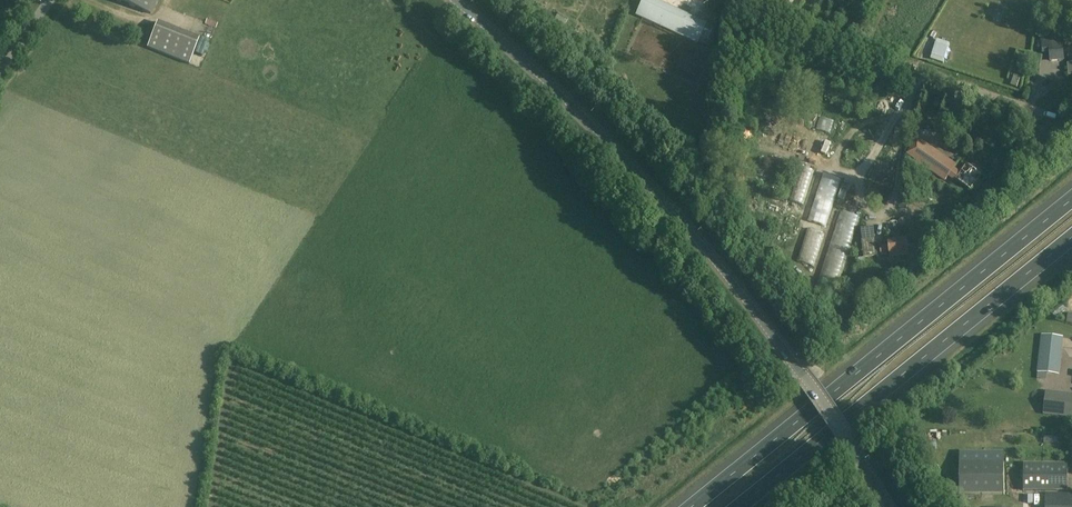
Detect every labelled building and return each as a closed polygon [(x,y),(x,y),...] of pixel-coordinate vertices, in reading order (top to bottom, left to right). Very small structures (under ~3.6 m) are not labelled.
[(151,14),(156,0),(115,0),(151,14)] [(714,27),(656,0),(642,0),(635,15),(698,43),(699,40),(706,44),(714,27)] [(152,25),(143,49),(182,64),(191,41),(152,25)] [(1064,60),(1063,36),(1048,37),(1050,61),(1064,60)] [(950,42),(944,56),(971,66),(976,51),(950,42)] [(1028,69),(1038,71),(1042,56),(1031,54),(1028,69)] [(1026,57),(1019,55),(1015,67),(1022,70),(1026,57)] [(1014,75),(1010,85),(1017,87),(1020,77),(1014,75)] [(820,116),(816,128),(838,135),(842,123),(820,116)] [(958,173),(953,170),(956,165),(928,145),(914,165),(925,173),(927,170),(945,182),(949,175),(971,191),(982,176),(965,164),(958,173)] [(804,205),(815,170),(800,166),(790,201),(804,205)] [(825,230),(839,178),(822,173),(808,225),(825,230)] [(840,211),(821,280),(838,285),(857,215),(840,211)] [(806,228),(799,262),(817,266),(824,232),(806,228)] [(877,255),(875,238),(862,240),(864,257),(877,255)] [(880,246),(876,247),(877,255),(877,256),(882,256),(881,255),(889,253),(890,257),(909,254),(907,239),(888,241),(888,245),(880,246)] [(1060,374),(1063,337),(1041,335),(1037,372),(1060,374)] [(1046,390),(1043,413),(1071,416),(1071,393),(1046,390)] [(1004,463),(960,463),(960,495),(1004,495),(1004,463)] [(1023,464),(1023,490),(1068,491),(1068,464),(1023,464)] [(1046,493),(1046,506),(1071,506),(1071,493),(1046,493)]
